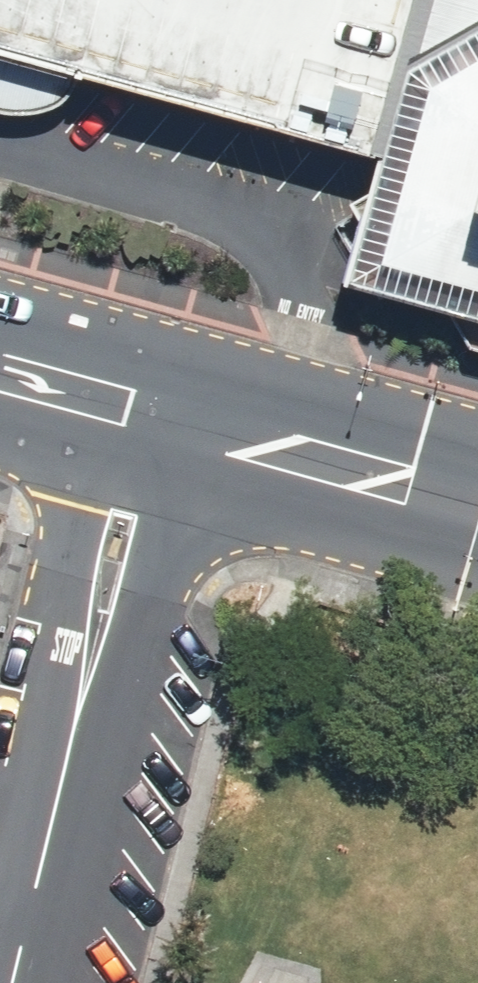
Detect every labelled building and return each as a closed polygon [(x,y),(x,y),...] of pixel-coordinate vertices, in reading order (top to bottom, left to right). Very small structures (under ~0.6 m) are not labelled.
[(16,108),(34,107),(50,102),(62,93),(70,83),(78,70),(376,151),(415,0),(0,0),(0,106),(16,108)] [(376,151),(335,284),(445,313),(463,341),(477,346),(477,0),(415,0),(376,151)]
